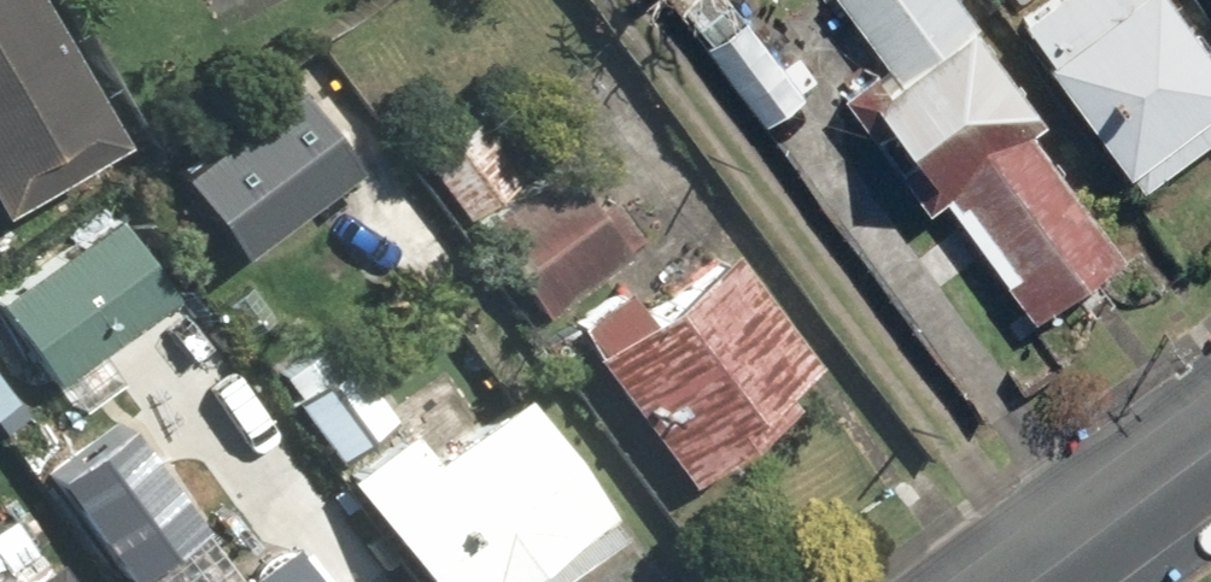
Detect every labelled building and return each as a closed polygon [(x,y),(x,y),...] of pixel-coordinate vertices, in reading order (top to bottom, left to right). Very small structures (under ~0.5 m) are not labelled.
[(98,140),(16,0),(0,0),(0,197),(98,140)] [(817,0),(786,0),(797,15),(817,0)] [(875,67),(850,86),(1034,335),(1126,268),(1028,136),(1048,121),(958,0),(825,0),(875,67)] [(1013,29),(1136,189),(1210,131),(1210,59),(1166,0),(1051,0),(1013,29)] [(274,87),(156,179),(221,263),(340,171),(274,87)] [(382,148),(314,208),(377,279),(445,219),(382,148)] [(516,216),(473,245),(526,324),(617,263),(577,204),(530,236),(516,216)] [(44,392),(165,298),(102,217),(0,297),(0,336),(44,392)] [(772,391),(808,363),(717,247),(630,316),(611,292),(555,336),(676,489),(782,404),(772,391)] [(381,420),(307,331),(256,373),(330,462),(381,420)] [(321,481),(402,581),(549,581),(611,533),(502,398),(475,420),(416,347),(366,388),(393,422),(321,481)] [(109,581),(120,581),(203,525),(156,457),(66,519),(109,581)] [(280,532),(212,581),(316,581),(280,532)] [(55,554),(19,581),(76,581),(55,554)]
